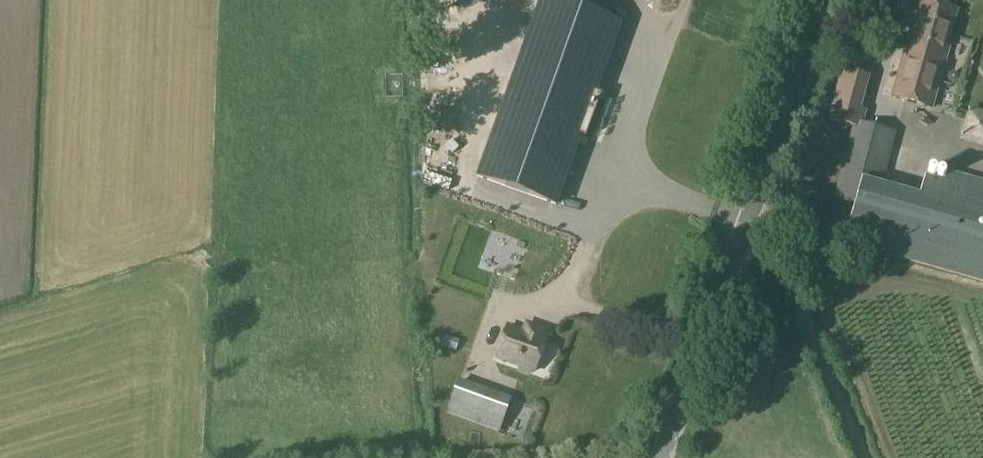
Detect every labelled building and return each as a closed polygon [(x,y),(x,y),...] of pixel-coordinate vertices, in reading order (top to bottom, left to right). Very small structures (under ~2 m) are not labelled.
[(438,12),(453,12),(452,0),(438,0),(438,12)] [(945,48),(956,10),(924,0),(912,38),(908,37),(891,98),(932,111),(949,49),(945,48)] [(864,50),(851,47),(845,70),(832,116),(849,121),(848,125),(852,126),(833,198),(855,204),(844,243),(982,282),(982,182),(946,172),(944,181),(925,176),(918,202),(880,191),(896,131),(861,122),(864,109),(859,109),(867,77),(859,75),(864,50)] [(513,64),(469,186),(549,216),(566,168),(571,171),(582,143),(576,141),(592,94),(513,64)] [(971,107),(961,140),(982,147),(982,110),(971,107)] [(438,275),(543,300),(550,273),(526,268),(534,235),(497,226),(498,222),(426,204),(419,232),(447,239),(438,275)] [(534,370),(545,340),(543,339),(546,330),(526,324),(523,332),(508,327),(498,358),(534,370)] [(455,352),(459,340),(445,336),(441,347),(455,352)] [(498,436),(511,398),(458,379),(444,417),(498,436)]
